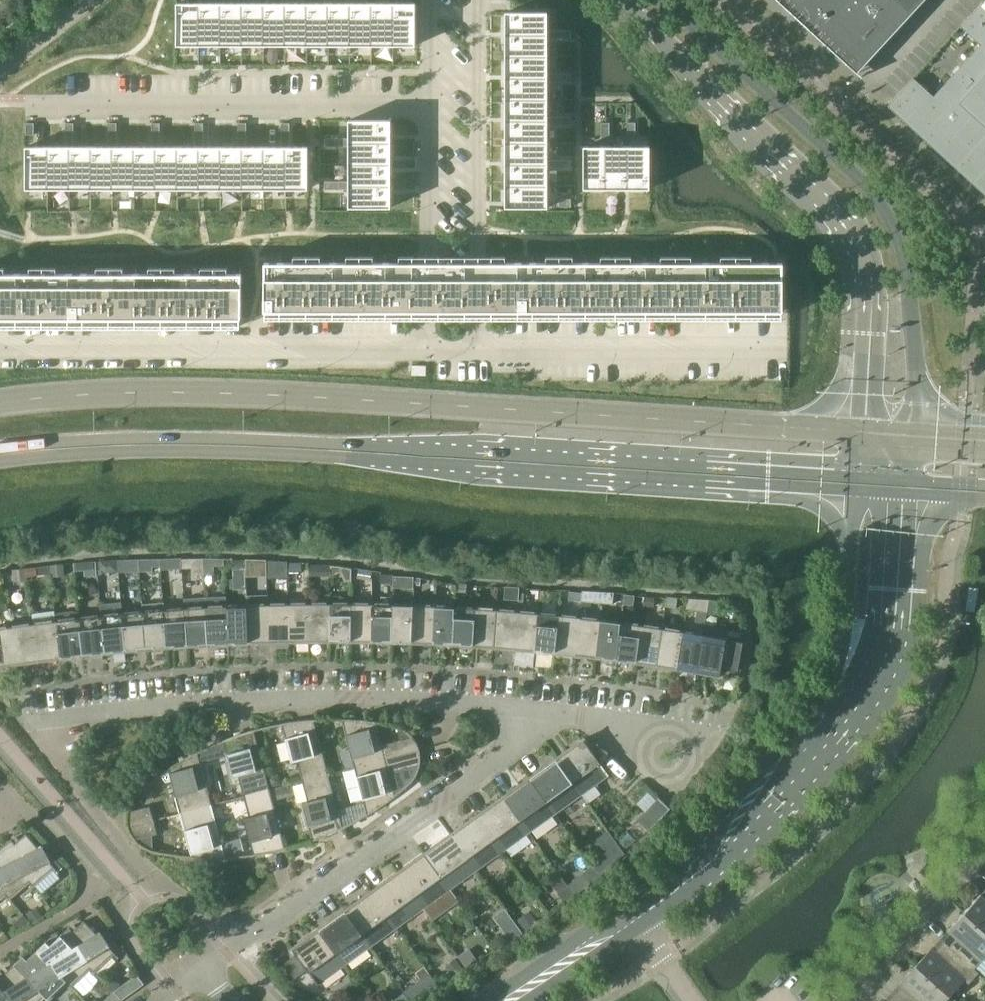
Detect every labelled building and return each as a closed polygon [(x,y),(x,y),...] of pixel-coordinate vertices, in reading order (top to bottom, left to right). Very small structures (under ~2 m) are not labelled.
[(861,68),(924,0),(786,0),(861,68)] [(974,184),(984,194),(984,0),(961,26),(981,45),(974,52),(934,96),(914,78),(888,106),(974,184)] [(177,3),(177,45),(199,45),(199,3),(177,3)] [(199,3),(199,45),(221,45),(221,3),(217,3),(199,3)] [(221,3),(221,45),(242,45),(242,3),(225,3),(221,3)] [(242,3),(242,45),(264,45),(264,3),(260,3),(242,3)] [(264,3),(264,45),(285,45),(285,3),(268,3),(264,3)] [(285,3),(285,45),(307,45),(307,3),(303,3),(285,3)] [(307,3),(307,45),(329,45),(329,3),(311,3),(307,3)] [(329,3),(329,45),(350,45),(350,3),(346,3),(329,3)] [(350,3),(350,45),(372,45),(372,3),(354,3),(350,3)] [(372,3),(372,45),(393,45),(393,3),(389,3),(372,3)] [(393,3),(393,45),(416,45),(416,3),(397,3),(393,3)] [(548,12),(505,12),(505,34),(548,34),(548,30),(548,12)] [(559,30),(548,30),(548,34),(548,38),(559,38),(559,30)] [(571,30),(559,30),(559,38),(571,38),(571,30)] [(548,34),(505,34),(505,56),(548,56),(548,38),(548,34)] [(548,56),(505,56),(505,77),(548,77),(548,73),(548,56)] [(559,73),(548,73),(548,77),(548,81),(560,81),(559,73)] [(548,77),(505,77),(505,99),(548,99),(548,81),(548,77)] [(548,99),(505,99),(505,121),(548,121),(548,116),(548,99)] [(560,116),(548,116),(548,121),(548,124),(560,124),(560,116)] [(571,116),(560,116),(560,124),(571,124),(571,116)] [(349,138),(349,142),(391,142),(391,120),(349,120),(349,138)] [(548,121),(505,121),(505,142),(548,142),(548,124),(548,121)] [(636,122),(628,122),(628,134),(636,134),(636,122)] [(26,123),(26,134),(34,134),(34,123),(26,123)] [(66,123),(66,135),(74,135),(74,123),(66,123)] [(109,123),(109,135),(117,135),(117,123),(109,123)] [(239,123),(239,135),(247,135),(247,123),(239,123)] [(282,123),(282,135),(290,135),(290,123),(282,123)] [(610,123),(602,123),(602,134),(610,134),(610,123)] [(610,134),(602,134),(602,146),(606,146),(610,146),(610,134)] [(66,135),(66,147),(70,147),(74,147),(74,135),(66,135)] [(109,135),(109,147),(113,147),(117,147),(117,135),(109,135)] [(195,135),(195,147),(199,147),(203,147),(203,135),(195,135)] [(282,135),(282,147),(286,147),(290,147),(290,135),(282,135)] [(337,138),(325,138),(325,146),(337,146),(337,138)] [(337,138),(337,146),(349,146),(349,142),(349,138),(337,138)] [(349,142),(349,146),(349,164),(391,164),(391,142),(349,142)] [(548,142),(505,142),(505,164),(548,164),(548,160),(548,142)] [(602,146),(584,146),(584,189),(606,188),(606,146),(602,146)] [(610,146),(606,146),(606,188),(628,188),(628,146),(610,146)] [(650,146),(628,146),(628,188),(650,188),(650,146)] [(26,147),(26,189),(48,189),(48,147),(26,147)] [(48,147),(48,189),(70,189),(70,147),(66,147),(48,147)] [(70,147),(70,189),(91,189),(91,147),(74,147),(70,147)] [(91,147),(91,189),(113,189),(113,147),(109,147),(91,147)] [(113,147),(113,189),(134,189),(135,147),(117,147),(113,147)] [(135,147),(134,189),(156,189),(156,147),(152,147),(135,147)] [(156,147),(156,189),(178,189),(178,147),(160,147),(156,147)] [(178,147),(178,189),(199,189),(199,147),(195,147),(178,147)] [(199,147),(199,189),(221,189),(221,147),(203,147),(199,147)] [(221,147),(221,189),(242,189),(243,147),(239,147),(221,147)] [(243,147),(242,189),(264,189),(265,147),(247,147),(243,147)] [(265,147),(264,189),(286,189),(286,147),(282,147),(265,147)] [(286,147),(286,189),(308,189),(308,147),(290,147),(286,147)] [(560,160),(548,160),(548,164),(548,168),(560,168),(560,160)] [(349,181),(349,185),(391,185),(391,164),(349,164),(349,181)] [(548,164),(505,164),(505,185),(548,185),(548,168),(548,164)] [(337,181),(325,181),(325,189),(337,189),(337,181)] [(337,181),(337,189),(349,189),(349,185),(349,181),(337,181)] [(349,185),(349,189),(349,208),(391,208),(391,185),(349,185)] [(548,185),(505,185),(505,208),(548,207),(548,185)] [(571,199),(560,199),(560,207),(571,207),(571,199)] [(414,262),(266,262),(266,310),(414,310),(429,310),(478,310),(491,310),(782,310),(782,262),(491,262),(477,262),(429,262),(414,262)] [(0,272),(0,316),(239,316),(239,272),(0,272)] [(413,365),(412,375),(426,375),(426,366),(413,365)] [(139,558),(127,559),(127,572),(140,571),(139,558)] [(152,558),(139,558),(140,571),(153,571),(152,558)] [(203,558),(193,558),(193,568),(194,574),(204,574),(203,558)] [(214,558),(203,558),(204,574),(215,574),(214,566),(214,558)] [(117,559),(100,560),(101,567),(106,571),(118,570),(117,559)] [(183,559),(169,559),(170,569),(184,568),(183,559)] [(256,560),(246,559),(247,575),(257,575),(256,560)] [(288,561),(267,560),(267,574),(267,578),(288,578),(288,572),(288,561)] [(96,561),(84,562),(85,570),(85,576),(97,575),(96,561)] [(288,562),(288,571),(301,571),(301,562),(288,562)] [(63,563),(51,564),(53,577),(64,576),(63,563)] [(318,563),(310,563),(310,574),(318,574),(318,563)] [(37,565),(26,567),(28,576),(39,575),(37,565)] [(341,566),(340,571),(345,581),(351,581),(351,568),(341,566)] [(25,568),(13,569),(15,581),(27,580),(25,568)] [(244,568),(232,569),(233,589),(245,588),(244,568)] [(359,569),(358,578),(371,580),(372,571),(359,569)] [(393,574),(381,574),(381,583),(393,583),(393,574)] [(414,577),(394,576),(394,588),(414,588),(414,577)] [(458,583),(457,591),(466,592),(466,584),(458,583)] [(505,587),(504,599),(518,600),(519,588),(505,587)] [(540,590),(540,599),(552,600),(553,591),(540,590)] [(582,592),(581,601),(602,603),(603,591),(582,590),(582,592)] [(569,591),(568,599),(581,601),(582,592),(569,591)] [(603,591),(602,603),(612,604),(614,592),(603,591)] [(247,605),(249,641),(269,641),(268,604),(268,594),(247,595),(247,605)] [(625,594),(623,604),(634,605),(635,595),(625,594)] [(330,596),(331,604),(331,640),(351,640),(352,604),(352,597),(342,597),(342,595),(330,596)] [(226,596),(205,597),(208,643),(228,642),(227,606),(226,596)] [(381,604),(372,604),(372,640),(392,641),(393,604),(393,596),(381,596),(381,604)] [(205,597),(185,598),(185,608),(188,645),(208,643),(205,597)] [(646,597),(645,605),(654,606),(655,598),(646,597)] [(669,598),(668,608),(676,609),(677,599),(669,598)] [(688,598),(687,608),(707,612),(709,599),(688,598)] [(707,612),(719,614),(721,602),(709,599),(707,612)] [(126,650),(123,613),(122,602),(100,604),(101,615),(102,615),(105,652),(126,650)] [(164,602),(143,604),(144,611),(147,648),(167,646),(164,610),(164,602)] [(268,604),(269,641),(290,640),(289,604),(268,604)] [(310,604),(289,604),(290,640),(310,640),(310,604)] [(310,604),(310,640),(331,640),(331,604),(310,604)] [(372,604),(352,604),(351,640),(372,640),(372,604)] [(414,605),(393,604),(392,641),(412,641),(414,605)] [(227,606),(228,642),(249,641),(247,605),(227,606)] [(424,606),(414,605),(412,641),(433,642),(434,606),(424,606)] [(433,642),(453,643),(455,607),(434,606),(433,642)] [(476,608),(455,607),(453,643),(474,644),(476,608)] [(185,608),(164,610),(167,646),(188,645),(185,608)] [(497,610),(476,608),(474,644),(494,646),(497,610)] [(55,610),(32,613),(34,624),(38,660),(61,657),(56,614),(55,610)] [(518,611),(497,610),(494,646),(515,648),(518,611)] [(79,611),(56,614),(61,657),(83,654),(79,618),(79,611)] [(144,611),(123,613),(126,650),(147,648),(144,611)] [(538,613),(518,611),(515,648),(535,649),(538,613)] [(555,651),(559,615),(538,613),(535,649),(555,651)] [(101,615),(79,618),(83,654),(105,652),(102,615),(101,615)] [(555,651),(576,654),(580,617),(559,615),(555,651)] [(600,620),(580,617),(576,654),(596,656),(600,620)] [(621,622),(600,620),(596,656),(616,658),(621,622)] [(616,658),(636,661),(641,625),(621,622),(616,658)] [(33,624),(11,627),(15,663),(38,660),(33,624)] [(662,628),(641,625),(636,661),(657,664),(662,628)] [(705,625),(704,635),(697,671),(721,675),(722,667),(738,670),(743,642),(745,633),(729,630),(729,629),(705,625)] [(15,663),(11,627),(0,628),(0,665),(15,663)] [(683,632),(662,628),(657,664),(677,667),(683,632)] [(704,635),(683,632),(677,667),(697,671),(704,635)] [(294,721),(282,723),(292,762),(297,760),(303,780),(329,773),(315,719),(304,720),(294,721)] [(355,766),(419,748),(418,745),(417,742),(413,737),(400,741),(383,745),(377,721),(366,720),(358,719),(342,719),(355,766)] [(400,726),(397,725),(400,741),(413,737),(412,735),(409,733),(407,731),(405,729),(402,728),(400,726)] [(235,736),(224,740),(233,777),(239,775),(244,796),(270,789),(255,730),(249,731),(235,736)] [(584,739),(556,759),(582,794),(587,802),(601,792),(595,785),(609,775),(584,739)] [(419,748),(355,766),(368,815),(376,810),(382,806),(395,796),(402,791),(410,783),(414,779),(416,776),(418,772),(419,769),(420,765),(421,762),(421,758),(421,754),(419,749),(419,748)] [(169,769),(180,813),(212,804),(198,751),(189,756),(179,762),(170,767),(169,769)] [(556,759),(531,778),(556,813),(582,794),(556,759)] [(343,828),(329,773),(303,780),(308,801),(302,802),(313,841),(328,835),(343,828)] [(282,784),(280,777),(274,774),(267,776),(270,788),(282,784)] [(531,778),(504,797),(529,832),(556,813),(531,778)] [(285,797),(282,787),(270,790),(273,800),(285,797)] [(270,789),(244,796),(250,816),(244,817),(254,855),(265,853),(275,851),(286,849),(270,789)] [(504,797),(478,815),(504,851),(529,832),(504,797)] [(671,808),(659,797),(637,820),(648,831),(671,808)] [(226,857),(212,804),(180,813),(192,857),(209,858),(226,857)] [(127,819),(128,826),(128,827),(154,820),(150,806),(127,812),(127,819)] [(477,870),(504,851),(478,815),(451,835),(477,870)] [(154,820),(128,827),(131,833),(135,839),(152,835),(157,833),(154,820)] [(12,839),(2,847),(35,886),(36,885),(34,883),(53,868),(58,874),(60,873),(58,871),(63,867),(50,852),(48,854),(42,844),(38,847),(27,833),(15,843),(12,839)] [(152,835),(135,839),(137,842),(139,844),(142,846),(144,848),(147,849),(150,851),(153,852),(152,835)] [(451,835),(425,854),(450,889),(477,870),(451,835)] [(241,852),(237,839),(223,842),(227,855),(241,852)] [(615,861),(625,854),(618,843),(607,851),(615,861)] [(11,898),(12,898),(11,896),(29,881),(34,886),(35,886),(2,847),(0,849),(0,885),(11,898)] [(425,854),(398,873),(424,908),(450,889),(425,854)] [(591,883),(601,875),(594,865),(583,873),(591,883)] [(398,873),(371,892),(397,927),(424,908),(398,873)] [(577,878),(568,885),(575,895),(578,892),(582,890),(585,887),(577,878)] [(5,893),(10,899),(11,898),(0,885),(0,898),(5,893)] [(566,903),(576,896),(575,895),(568,885),(558,893),(566,903)] [(371,892),(345,911),(371,946),(397,927),(371,892)] [(965,912),(984,930),(984,898),(984,897),(982,895),(982,894),(981,894),(978,897),(965,912)] [(37,908),(27,914),(31,922),(42,916),(37,908)] [(344,965),(371,946),(345,911),(319,930),(344,965)] [(526,930),(530,927),(534,925),(538,922),(530,912),(519,920),(526,930)] [(948,930),(949,931),(949,930),(952,933),(957,938),(950,946),(949,946),(974,969),(975,968),(976,967),(984,976),(984,930),(965,912),(951,927),(948,930)] [(23,915),(13,923),(18,929),(30,922),(23,915)] [(70,927),(61,935),(96,972),(96,971),(95,970),(113,953),(118,959),(120,957),(118,956),(119,955),(111,946),(101,930),(97,933),(84,920),(73,931),(70,927)] [(506,930),(513,941),(524,933),(516,923),(506,930)] [(164,937),(169,937),(173,937),(173,925),(161,925),(161,936),(164,937)] [(319,930),(292,949),(296,954),(284,963),(295,979),(307,969),(318,984),(344,965),(319,930)] [(47,941),(38,949),(73,986),(74,985),(72,984),(90,967),(95,973),(96,972),(61,935),(50,945),(47,941)] [(930,950),(916,965),(950,996),(964,980),(969,984),(974,978),(979,972),(975,968),(974,969),(949,946),(950,946),(945,941),(936,950),(934,948),(933,947),(930,950)] [(24,955),(15,963),(50,1000),(51,1000),(49,998),(67,982),(72,987),(73,986),(38,949),(27,959),(24,955)] [(469,949),(459,956),(466,966),(467,967),(477,960),(476,960),(469,949)] [(464,968),(455,957),(445,965),(453,976),(464,968)] [(0,970),(0,986),(14,1000),(38,1000),(44,996),(49,1000),(50,1000),(15,963),(4,973),(1,969),(0,970)] [(896,995),(903,1000),(945,1000),(950,996),(916,965),(902,980),(899,983),(900,984),(903,987),(896,995)] [(430,973),(420,980),(421,982),(428,991),(437,984),(430,973)] [(114,991),(121,999),(122,999),(144,984),(137,974),(114,991)] [(404,991),(404,992),(412,1000),(413,1000),(418,997),(428,991),(421,982),(420,980),(404,991)] [(0,986),(0,1000),(14,1000),(0,986)] [(114,991),(114,990),(103,1000),(117,1000),(121,999),(114,991)] [(404,992),(394,1000),(395,1000),(412,1000),(404,992)]
